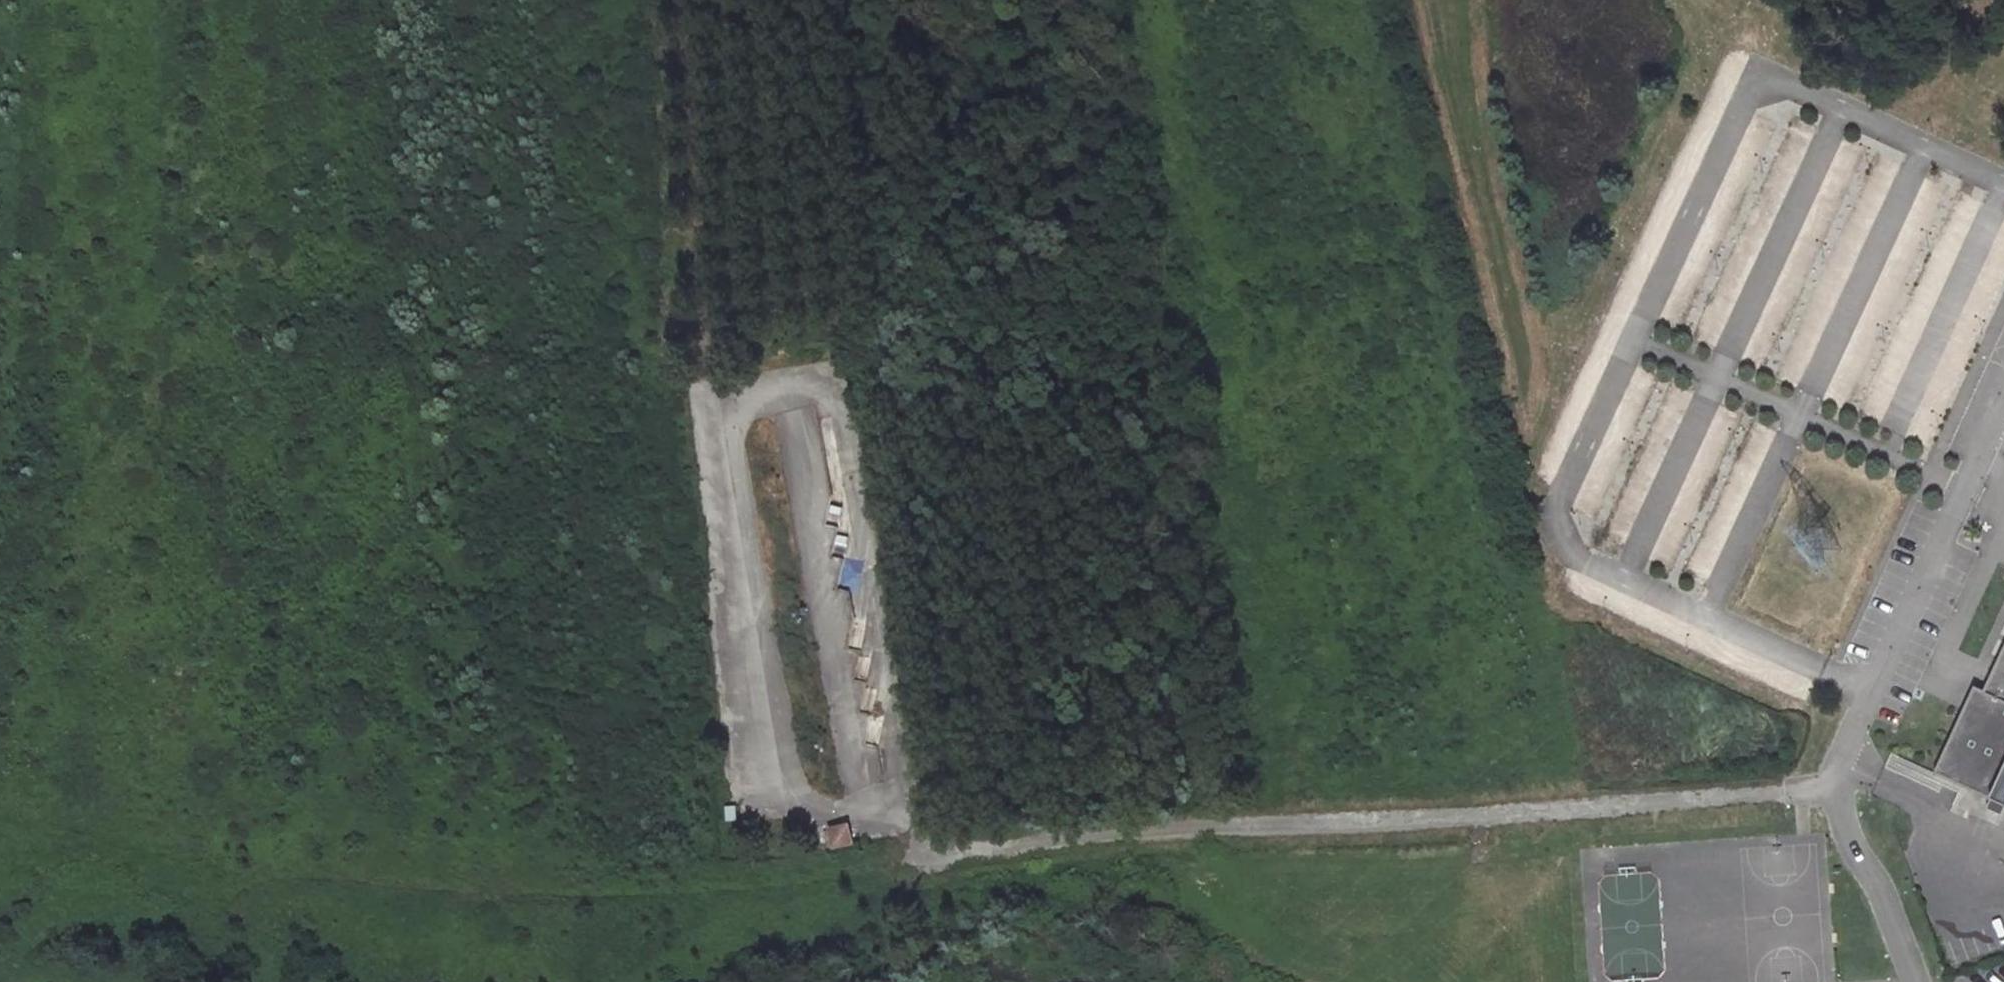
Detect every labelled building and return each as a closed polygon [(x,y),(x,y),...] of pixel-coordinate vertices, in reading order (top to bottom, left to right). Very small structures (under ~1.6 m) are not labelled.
[(1996,236),(2003,241),(2003,222),(1996,236)] [(1979,692),(2003,704),(2003,638),(1979,692)] [(1985,801),(2003,759),(2003,704),(1979,692),(1939,777),(1985,801)] [(1985,801),(2003,811),(2003,759),(1985,801)] [(846,824),(824,827),(827,849),(849,847),(846,824)]
